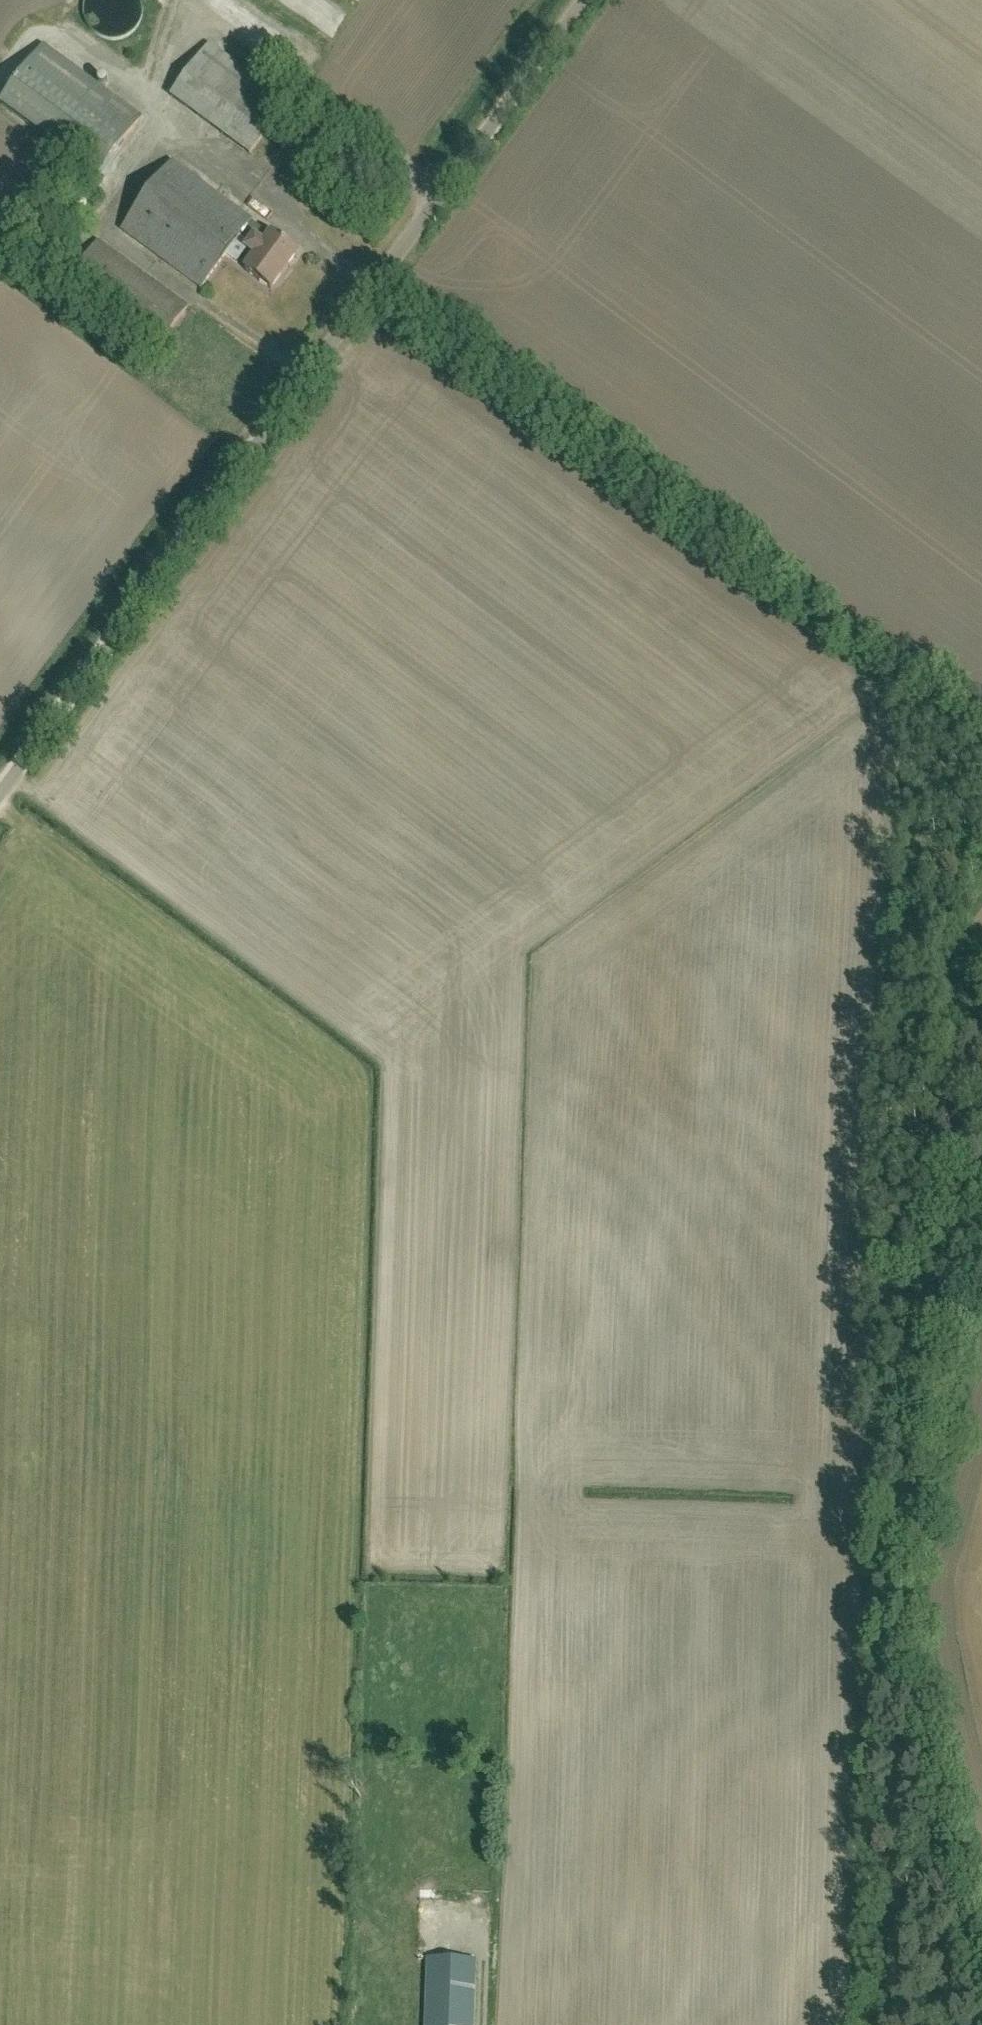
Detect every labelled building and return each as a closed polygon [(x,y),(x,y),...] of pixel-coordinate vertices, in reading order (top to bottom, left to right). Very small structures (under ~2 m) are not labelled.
[(161,95),(242,151),(260,125),(248,117),(255,106),(240,96),(253,77),(199,40),(161,95)] [(140,119),(44,45),(0,103),(97,176),(140,119)] [(201,288),(225,254),(237,262),(246,249),(256,255),(245,270),(270,289),(297,253),(271,234),(271,235),(249,221),(251,219),(172,162),(122,230),(201,288)] [(187,307),(97,241),(73,275),(162,340),(187,307)] [(476,1961),(427,1960),(425,2024),(473,2024),(476,1961)]
